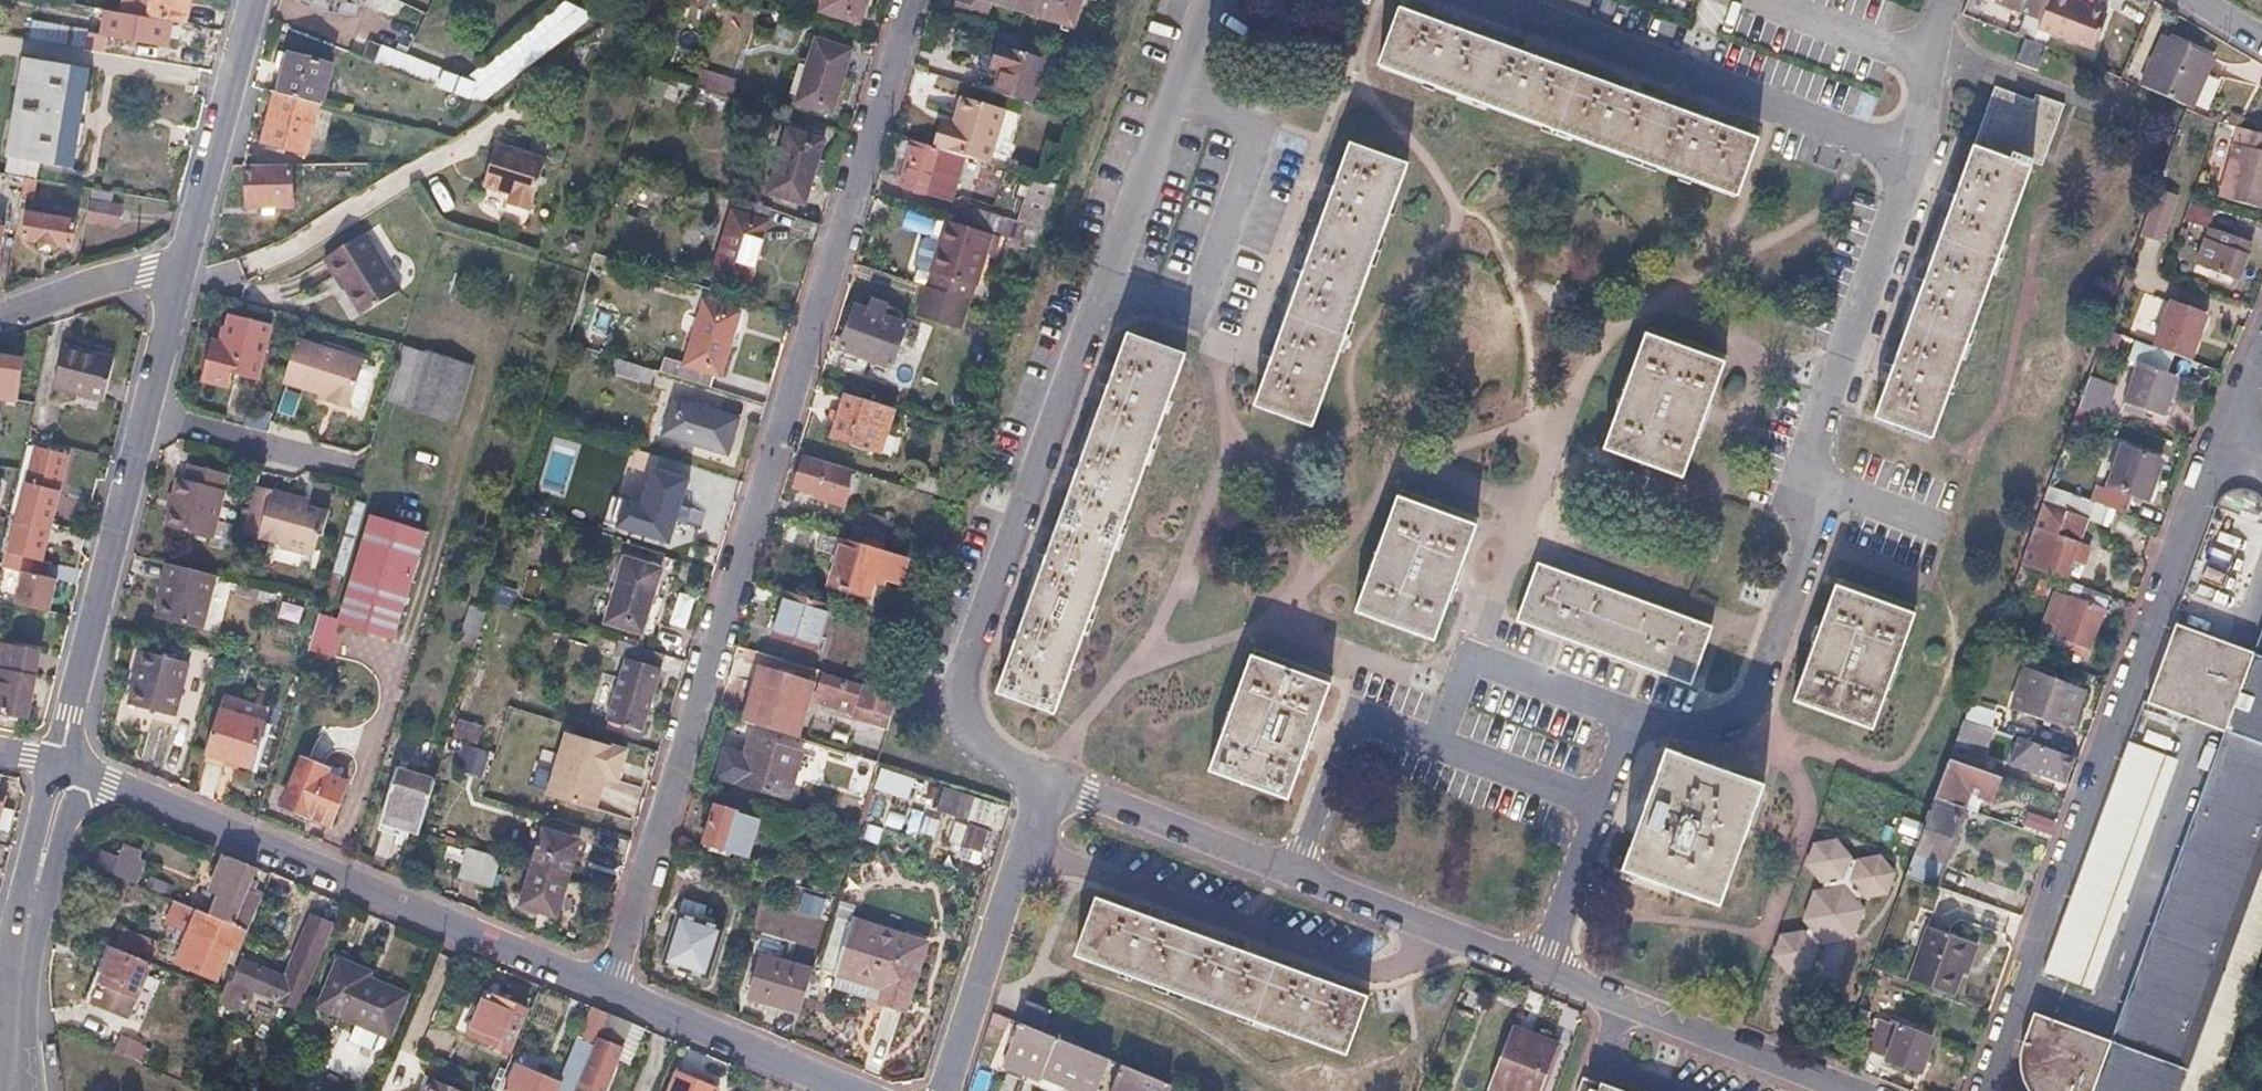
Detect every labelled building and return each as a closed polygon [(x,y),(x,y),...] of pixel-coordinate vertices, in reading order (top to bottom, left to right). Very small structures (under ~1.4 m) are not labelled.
[(118,12),(146,17),(180,23),(184,0),(120,0),(118,12)] [(346,3),(380,18),(388,0),(347,0),(346,3)] [(820,7),(860,21),(867,0),(822,0),(820,7)] [(967,15),(995,24),(1001,6),(1022,13),(1026,0),(972,0),(967,15)] [(1022,13),(1069,28),(1078,0),(1026,0),(1022,13)] [(1966,9),(1977,13),(1982,0),(1969,0),(1966,9)] [(1996,1),(2026,12),(2039,17),(2046,0),(1997,0),(1996,1)] [(2075,0),(2046,0),(2039,17),(2035,27),(2038,28),(2068,40),(2083,3),(2075,0)] [(2085,4),(2083,3),(2068,40),(2092,49),(2104,14),(2084,6),(2085,4)] [(1396,9),(1375,67),(1735,199),(1757,141),(1713,124),(1716,115),(1702,109),(1698,120),(1628,93),(1631,84),(1615,78),(1611,88),(1542,62),(1545,52),(1529,46),(1526,56),(1456,30),(1460,21),(1444,15),(1440,25),(1396,9)] [(118,12),(114,11),(110,34),(142,39),(144,28),(146,17),(118,12)] [(2039,17),(2026,12),(2019,33),(2034,39),(2038,28),(2035,27),(2039,17)] [(91,32),(48,25),(45,42),(56,44),(88,49),(91,32)] [(2212,56),(2162,32),(2140,83),(2191,106),(2212,56)] [(851,49),(815,38),(796,100),(831,112),(842,79),(851,49)] [(2030,42),(2024,40),(2015,64),(2038,73),(2047,49),(2030,42)] [(993,65),(1002,68),(995,91),(1030,102),(1045,55),(1000,41),(997,51),(993,65)] [(383,48),(377,63),(481,102),(497,90),(428,66),(383,48)] [(335,66),(291,54),(286,70),(279,94),(323,106),(324,106),(335,66)] [(81,72),(21,61),(1,173),(2,173),(23,177),(33,178),(36,159),(65,164),(81,72)] [(697,89),(732,97),(736,77),(702,70),(697,89)] [(1943,199),(1952,203),(1927,271),(1917,268),(1913,276),(1910,285),(1920,289),(1894,357),(1884,354),(1878,371),(1888,374),(1871,419),(1927,439),(2029,165),(2040,169),(2062,110),(2034,99),(2031,104),(1994,91),(1959,185),(1949,182),(1946,190),(1943,199)] [(323,106),(279,94),(274,114),(266,142),(309,155),(323,106)] [(949,124),(944,123),(937,146),(967,155),(985,161),(1001,111),(958,97),(955,105),(952,115),(957,117),(954,126),(949,124)] [(2237,126),(2233,141),(2261,150),(2261,133),(2237,126)] [(823,138),(788,127),(770,190),(804,201),(815,165),(823,138)] [(906,159),(911,161),(908,171),(903,186),(952,202),(967,155),(937,146),(912,139),(906,159)] [(2233,141),(2217,194),(2261,207),(2261,150),(2233,141)] [(543,159),(495,143),(487,170),(482,185),(510,193),(507,203),(528,210),(543,159)] [(1290,278),(1300,282),(1275,350),(1265,346),(1259,363),(1269,367),(1255,407),(1311,428),(1404,167),(1348,146),(1334,183),(1326,180),(1320,195),(1330,198),(1305,266),(1295,262),(1290,278)] [(290,163),(246,164),(246,190),(246,206),(291,206),(290,163)] [(968,206),(963,224),(998,234),(1036,246),(1056,183),(1045,179),(1034,176),(1019,222),(968,206)] [(33,178),(23,177),(19,196),(31,198),(34,179),(33,178)] [(2175,194),(2153,188),(2142,234),(2164,240),(2175,194)] [(773,207),(739,196),(716,271),(750,282),(762,243),(773,207)] [(2218,212),(2187,203),(2181,219),(2213,228),(2218,212)] [(112,216),(83,212),(81,229),(110,233),(112,216)] [(55,219),(24,214),(20,240),(69,248),(73,222),(64,220),(65,215),(56,214),(55,219)] [(940,235),(946,218),(937,215),(931,232),(940,235)] [(974,284),(985,250),(992,253),(998,234),(963,224),(946,218),(940,235),(935,251),(929,270),(932,270),(927,285),(969,298),(974,284)] [(367,231),(327,256),(338,274),(343,270),(348,278),(353,286),(351,288),(367,311),(404,287),(367,231)] [(2211,249),(2205,247),(2199,267),(2216,273),(2236,279),(2248,244),(2217,233),(2211,249)] [(2236,279),(2216,273),(2214,280),(2233,287),(2236,279)] [(959,295),(918,283),(910,308),(959,323),(962,313),(954,311),(959,295)] [(966,297),(959,295),(954,311),(962,313),(966,297)] [(716,304),(706,300),(689,357),(666,349),(660,367),(714,384),(719,370),(723,372),(732,343),(741,311),(738,310),(740,304),(718,297),(716,304)] [(867,308),(855,304),(847,325),(840,346),(891,365),(908,323),(884,315),(888,304),(870,297),(867,308)] [(2207,315),(2169,301),(2153,347),(2189,362),(2207,315)] [(222,343),(211,340),(201,378),(226,385),(230,374),(254,380),(269,324),(230,313),(222,343)] [(1719,366),(1641,336),(1600,449),(1678,478),(1699,420),(1719,366)] [(1066,474),(1076,477),(1051,544),(1042,541),(1036,557),(1046,561),(1020,630),(1009,626),(1003,644),(1013,648),(997,691),(1053,712),(1184,359),(1127,338),(1111,382),(1102,379),(1096,395),(1105,399),(1082,459),(1073,456),(1066,474)] [(363,359),(296,339),(283,383),(331,397),(328,405),(348,411),(363,359)] [(118,356),(66,343),(54,387),(107,400),(118,356)] [(469,368),(401,347),(385,399),(453,421),(469,368)] [(658,366),(614,352),(609,369),(652,383),(658,366)] [(0,357),(0,397),(13,398),(19,359),(0,357)] [(2175,378),(2138,364),(2123,403),(2160,417),(2175,378)] [(2107,412),(2114,383),(2087,376),(2080,405),(2107,412)] [(893,407),(845,392),(839,415),(832,437),(878,453),(893,407)] [(739,414),(676,395),(666,428),(728,448),(734,431),(739,414)] [(0,397),(0,406),(12,407),(13,398),(0,397)] [(2088,412),(2075,407),(2061,447),(2068,449),(2070,444),(2076,446),(2088,412)] [(26,481),(56,488),(66,452),(27,443),(18,479),(26,481)] [(2160,460),(2121,446),(2106,486),(2146,500),(2160,460)] [(849,472),(803,457),(798,475),(794,486),(845,503),(849,488),(845,486),(849,472)] [(184,479),(176,477),(163,525),(209,538),(227,472),(189,462),(184,479)] [(690,476),(656,465),(637,526),(671,538),(681,507),(690,476)] [(2220,488),(2217,493),(2261,509),(2261,490),(2255,484),(2248,480),(2242,479),(2235,479),(2226,482),(2220,488)] [(56,488),(26,481),(16,519),(47,525),(56,488)] [(308,499),(256,484),(241,530),(277,540),(274,549),(306,558),(312,538),(317,540),(324,515),(305,509),(308,499)] [(2100,505),(2047,486),(2018,564),(2062,580),(2069,560),(2078,564),(2084,548),(2074,544),(2076,541),(2055,534),(2064,511),(2099,524),(2105,507),(2100,505)] [(2127,499),(2105,492),(2100,505),(2105,507),(2122,513),(2127,499)] [(1475,531),(1395,501),(1354,615),(1432,644),(1475,531)] [(426,532),(373,516),(340,622),(393,638),(426,532)] [(47,525),(16,519),(8,551),(38,559),(47,525)] [(884,533),(852,523),(846,539),(879,549),(884,533)] [(846,539),(839,536),(832,558),(825,582),(865,595),(873,569),(897,577),(904,556),(879,549),(846,539)] [(662,569),(627,557),(608,618),(643,629),(653,599),(662,569)] [(162,574),(166,575),(156,613),(201,626),(216,573),(166,559),(162,574)] [(1538,566),(1516,623),(1687,686),(1691,677),(1708,628),(1616,595),(1538,566)] [(45,609),(53,577),(20,568),(12,601),(45,609)] [(1908,618),(1831,590),(1790,703),(1866,732),(1908,618)] [(830,605),(784,591),(776,617),(770,636),(815,650),(830,605)] [(2102,608),(2054,591),(2038,633),(2086,650),(2102,608)] [(340,622),(319,615),(309,648),(330,654),(340,622)] [(2176,615),(2148,694),(2226,724),(2112,1035),(2033,1008),(2020,1043),(2022,1079),(2030,1090),(2180,1090),(2261,871),(2261,627),(2255,646),(2176,615)] [(616,649),(629,653),(610,715),(644,726),(657,686),(668,649),(620,635),(616,649)] [(0,645),(0,713),(24,717),(36,652),(0,645)] [(134,662),(137,663),(127,698),(174,711),(188,659),(139,645),(134,662)] [(1328,687),(1253,657),(1209,769),(1286,799),(1328,687)] [(758,683),(747,720),(794,735),(811,680),(764,665),(759,664),(756,672),(753,682),(758,683)] [(824,674),(815,700),(853,712),(852,715),(870,721),(874,708),(884,712),(881,721),(888,723),(897,694),(862,683),(861,686),(824,674)] [(2081,691),(2040,676),(2025,717),(2066,732),(2081,691)] [(265,724),(220,710),(207,755),(252,769),(265,724)] [(1988,729),(1961,719),(1947,759),(1973,769),(1988,729)] [(626,746),(568,728),(549,791),(594,805),(602,779),(604,771),(617,775),(626,746)] [(2131,731),(2130,731),(2043,967),(2094,986),(2180,750),(2131,731)] [(805,753),(752,736),(749,743),(746,753),(728,748),(720,774),(791,797),(805,753)] [(2069,758),(2015,738),(2006,763),(2061,783),(2069,758)] [(1759,787),(1664,753),(1620,869),(1715,905),(1759,787)] [(329,769),(303,758),(283,803),(329,824),(347,782),(327,774),(329,769)] [(1973,769),(1947,759),(1933,797),(1960,808),(1963,808),(1967,794),(1990,803),(2000,778),(1973,769)] [(409,772),(397,768),(383,817),(394,821),(409,772)] [(434,779),(409,772),(394,821),(405,825),(419,830),(420,827),(434,779)] [(944,787),(938,809),(970,818),(976,796),(944,787)] [(752,800),(719,789),(711,816),(703,839),(749,856),(761,818),(748,814),(752,800)] [(1960,808),(1933,797),(1905,873),(1932,883),(1960,808)] [(394,821),(383,817),(380,827),(391,831),(394,821)] [(405,825),(394,821),(391,831),(402,834),(405,825)] [(581,838),(546,827),(535,863),(570,873),(575,858),(581,838)] [(103,851),(87,845),(80,860),(113,874),(125,844),(109,837),(103,851)] [(1800,932),(1779,936),(1771,956),(1785,973),(1806,969),(1813,949),(1813,948),(1820,942),(1821,942),(1821,943),(1850,938),(1860,909),(1855,902),(1862,896),(1863,896),(1863,897),(1884,893),(1891,873),(1877,856),(1857,860),(1856,861),(1846,858),(1846,857),(1847,856),(1833,841),(1812,844),(1805,864),(1818,880),(1819,881),(1821,890),(1812,892),(1802,920),(1807,927),(1801,933),(1800,933),(1800,932)] [(503,853),(469,842),(462,867),(495,878),(503,853)] [(226,877),(222,887),(210,915),(247,931),(255,912),(245,908),(251,892),(247,890),(257,866),(224,853),(216,873),(226,877)] [(570,873),(535,863),(523,899),(558,910),(565,887),(570,873)] [(226,877),(216,873),(212,883),(222,887),(226,877)] [(820,892),(803,887),(798,903),(814,909),(820,892)] [(1097,899),(1076,954),(1343,1053),(1364,997),(1321,981),(1324,974),(1308,968),(1305,975),(1235,950),(1238,943),(1222,937),(1220,944),(1154,919),(1156,913),(1138,907),(1136,913),(1097,899)] [(166,921),(189,930),(177,960),(217,976),(228,948),(238,952),(247,931),(210,915),(174,900),(166,921)] [(723,927),(678,911),(663,962),(707,977),(723,927)] [(234,979),(228,977),(222,992),(216,1004),(243,1015),(254,990),(298,1009),(333,924),(310,916),(285,977),(243,959),(234,979)] [(924,943),(850,921),(835,972),(883,988),(879,1003),(903,1011),(924,943)] [(1971,942),(1927,925),(1907,981),(1951,997),(1971,942)] [(154,964),(116,948),(93,1002),(129,1018),(134,1008),(202,1037),(216,1004),(222,992),(210,987),(199,1015),(188,1011),(187,1014),(174,1009),(172,1015),(157,1008),(158,1005),(139,997),(144,986),(153,990),(158,980),(149,976),(154,964)] [(811,971),(761,955),(747,997),(798,1014),(811,971)] [(369,970),(340,958),(321,1003),(390,1033),(405,993),(367,977),(369,970)] [(1485,996),(1461,988),(1453,1008),(1477,1017),(1485,996)] [(526,1009),(486,992),(469,1032),(509,1049),(526,1009)] [(1050,1011),(1026,1001),(1017,1022),(1041,1032),(1050,1011)] [(608,1013),(592,1006),(561,1080),(577,1087),(608,1013)] [(575,1090),(603,1090),(617,1056),(621,1046),(619,1045),(627,1027),(624,1026),(626,1020),(624,1019),(608,1013),(577,1087),(575,1090)] [(1868,1026),(1874,1028),(1865,1050),(1918,1071),(1931,1039),(1878,1018),(1877,1021),(1871,1018),(1868,1026)] [(643,1027),(626,1020),(624,1026),(627,1027),(619,1045),(621,1046),(617,1056),(628,1061),(643,1027)] [(1017,1022),(1001,1060),(1029,1071),(1031,1065),(1092,1090),(1096,1090),(1109,1060),(1041,1032),(1017,1022)] [(1511,1024),(1489,1080),(1513,1090),(1536,1090),(1555,1041),(1511,1024)] [(1121,1065),(1110,1090),(1167,1090),(1169,1085),(1121,1065)] [(516,1066),(506,1090),(557,1090),(560,1084),(516,1066)] [(677,1072),(670,1090),(716,1090),(717,1088),(677,1072)] [(429,1077),(424,1090),(463,1090),(429,1077)] [(1485,1090),(1513,1090),(1489,1080),(1485,1090)]
